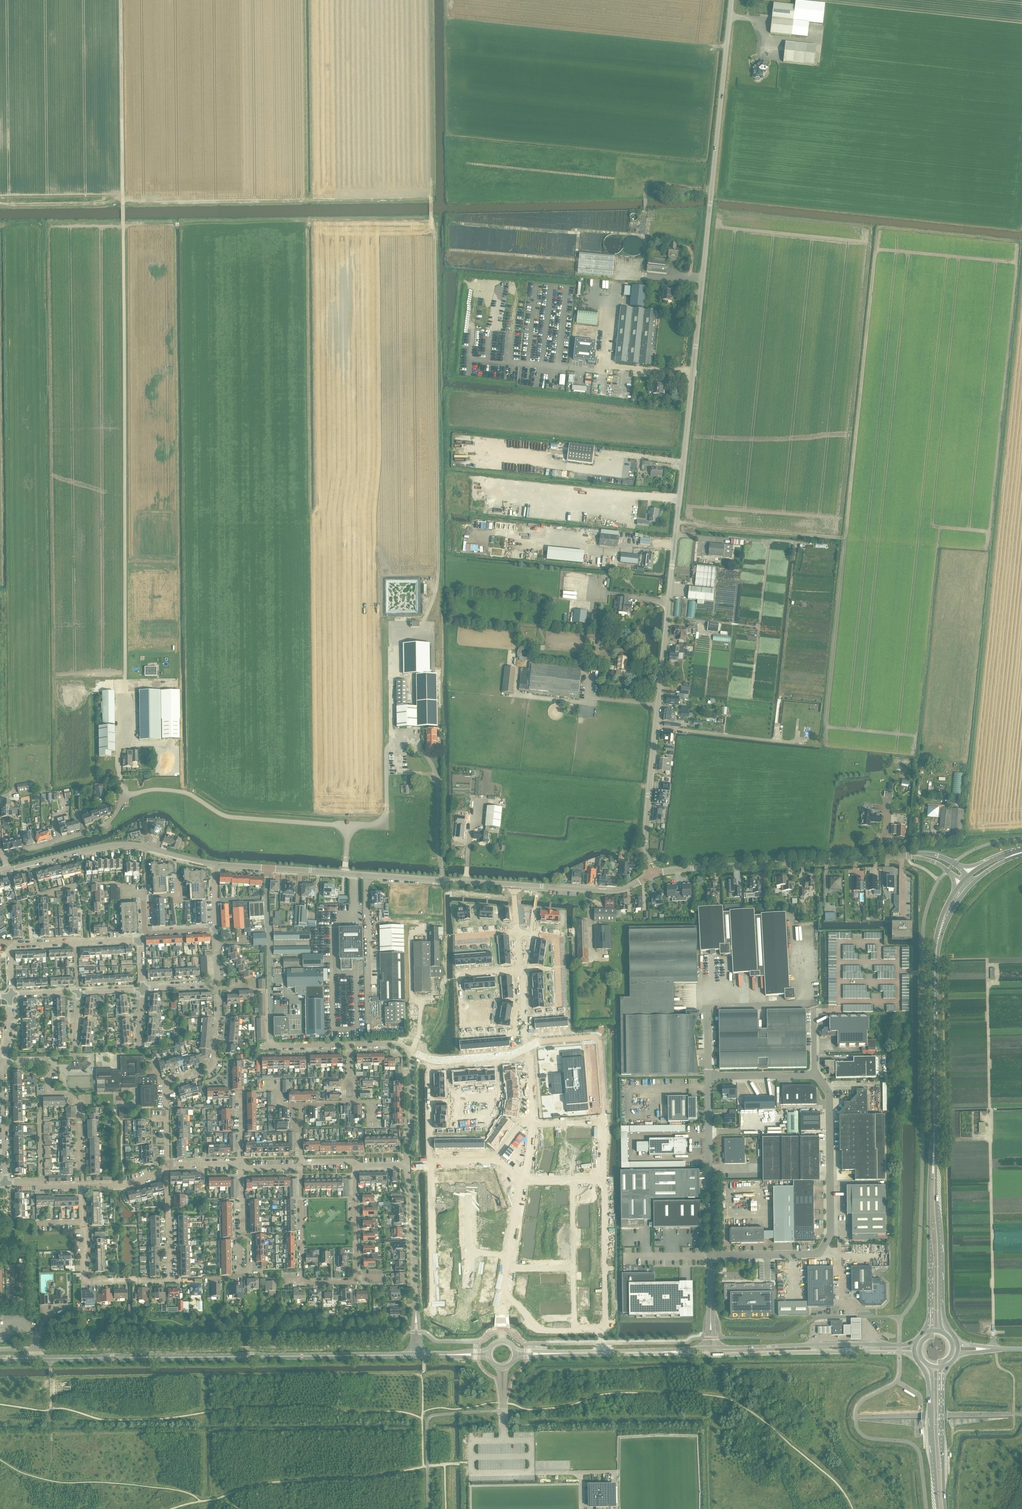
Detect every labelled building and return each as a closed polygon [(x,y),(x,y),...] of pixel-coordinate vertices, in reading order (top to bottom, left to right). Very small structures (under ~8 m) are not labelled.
[(773,4),(770,34),(807,38),(809,23),(823,25),(825,5),(796,1),(795,7),(773,4)] [(786,42),(784,62),(814,65),(816,45),(786,42)] [(754,70),(753,78),(755,78),(755,79),(755,80),(756,81),(758,81),(760,81),(760,80),(760,79),(762,79),(762,75),(763,74),(764,74),(765,72),(765,71),(765,70),(768,68),(762,61),(756,66),(756,67),(755,69),(754,70)] [(655,184),(654,194),(666,195),(667,185),(655,184)] [(669,248),(668,256),(669,256),(669,259),(669,260),(676,260),(677,260),(677,257),(678,249),(675,249),(675,247),(676,247),(676,244),(671,243),(670,248),(669,248)] [(580,253),(578,273),(613,276),(614,257),(580,253)] [(648,261),(646,271),(667,274),(668,263),(666,263),(666,259),(652,258),(652,262),(648,261)] [(617,337),(615,362),(632,364),(635,365),(637,366),(639,365),(651,366),(657,312),(643,310),(643,308),(644,308),(646,287),(632,286),(630,306),(641,307),(641,308),(637,307),(637,308),(637,310),(620,308),(618,333),(617,337)] [(662,286),(662,290),(664,290),(663,300),(673,301),(674,291),(671,291),(671,288),(671,287),(662,286)] [(578,310),(576,323),(596,325),(598,312),(578,310)] [(582,325),(580,338),(596,340),(597,327),(582,325)] [(575,339),(573,360),(588,361),(593,362),(595,351),(596,342),(575,339)] [(652,380),(652,384),(654,385),(653,394),(663,395),(664,385),(661,385),(661,381),(652,380)] [(567,461),(592,464),(594,448),(569,445),(567,461)] [(651,467),(650,476),(655,477),(655,476),(662,477),(663,469),(651,467)] [(523,500),(521,515),(551,518),(552,503),(523,500)] [(649,511),(648,514),(650,515),(649,521),(657,522),(658,510),(651,509),(651,512),(649,511)] [(590,533),(589,541),(592,541),(592,536),(593,537),(593,543),(597,543),(597,545),(599,545),(599,546),(617,548),(618,536),(619,532),(594,529),(593,533),(590,533)] [(709,544),(708,556),(730,558),(731,546),(709,544)] [(621,554),(620,563),(638,565),(639,556),(621,554)] [(646,555),(644,567),(652,568),(653,556),(646,555)] [(689,587),(688,599),(698,600),(697,603),(703,604),(704,601),(713,602),(714,589),(689,587)] [(620,597),(619,612),(631,613),(632,603),(628,603),(629,598),(620,597)] [(574,610),(573,622),(586,623),(587,612),(574,610)] [(708,623),(707,631),(718,633),(719,624),(708,623)] [(675,627),(674,635),(678,636),(677,640),(679,640),(678,646),(683,646),(684,643),(683,643),(683,641),(684,641),(684,637),(685,637),(686,628),(675,627)] [(429,644),(404,645),(404,674),(429,674),(429,644)] [(670,652),(669,662),(678,663),(678,660),(678,656),(679,654),(683,654),(684,654),(685,649),(679,648),(673,648),(672,652),(670,652)] [(615,666),(614,671),(616,671),(616,676),(628,677),(629,668),(626,667),(626,662),(627,658),(618,657),(617,661),(617,667),(615,666)] [(520,683),(520,689),(529,691),(529,692),(578,698),(580,681),(581,681),(583,680),(583,675),(580,675),(581,667),(529,661),(528,668),(522,667),(520,683)] [(504,684),(503,691),(513,692),(514,686),(516,667),(506,666),(504,684)] [(157,667),(145,667),(145,676),(157,676),(157,672),(157,667)] [(407,681),(397,681),(397,705),(407,705),(407,693),(407,681)] [(417,707),(397,707),(397,728),(437,727),(437,687),(416,687),(417,707)] [(159,691),(139,691),(140,739),(160,739),(159,691)] [(178,691),(161,691),(162,739),(179,739),(178,691)] [(102,703),(101,703),(101,715),(102,715),(102,725),(114,724),(114,708),(114,692),(102,692),(102,703)] [(666,697),(665,704),(677,705),(678,699),(678,698),(683,698),(683,697),(683,694),(680,694),(676,694),(676,697),(672,696),(666,696),(666,697)] [(114,726),(98,726),(99,757),(111,756),(111,751),(115,751),(114,726)] [(437,729),(426,729),(427,735),(427,748),(437,748),(437,729)] [(661,732),(661,740),(665,740),(665,741),(670,742),(670,733),(673,734),(673,730),(666,730),(666,733),(661,732)] [(127,756),(122,756),(122,767),(132,767),(132,762),(137,762),(137,751),(127,751),(127,754),(127,756)] [(659,759),(658,765),(670,766),(671,762),(672,758),(667,757),(667,760),(659,759)] [(658,765),(658,770),(666,771),(665,773),(665,774),(666,775),(667,775),(669,776),(670,771),(670,766),(658,765)] [(953,773),(951,797),(962,798),(964,774),(953,773)] [(29,785),(17,787),(18,793),(19,793),(30,791),(30,790),(29,785)] [(101,786),(95,788),(97,798),(103,796),(102,789),(101,786)] [(656,791),(654,803),(664,804),(665,792),(656,791)] [(2,807),(1,808),(1,810),(2,811),(2,812),(15,811),(15,812),(21,812),(21,809),(12,809),(12,806),(10,806),(10,800),(3,800),(3,806),(2,806),(2,807)] [(928,813),(927,816),(931,817),(939,818),(940,808),(941,808),(939,828),(941,828),(954,829),(962,830),(964,810),(944,808),(944,806),(928,804),(928,807),(928,813)] [(105,806),(97,809),(100,819),(101,819),(100,818),(108,815),(107,814),(111,812),(109,805),(105,806)] [(487,806),(485,827),(486,827),(485,831),(488,831),(489,827),(500,828),(502,808),(487,806)] [(654,809),(653,821),(661,821),(662,810),(664,810),(665,807),(657,806),(657,809),(654,809)] [(97,810),(89,813),(93,823),(93,822),(100,819),(97,809),(97,810)] [(862,814),(861,817),(862,817),(861,825),(870,826),(870,821),(872,821),(872,822),(880,823),(881,815),(871,814),(871,811),(863,811),(863,814),(862,814)] [(90,814),(82,817),(85,826),(93,823),(89,813),(90,814)] [(69,816),(63,817),(67,833),(74,831),(71,823),(70,824),(69,816)] [(457,825),(456,837),(463,838),(465,826),(459,825),(459,822),(464,823),(465,817),(458,816),(457,822),(457,825)] [(63,817),(58,819),(60,827),(59,827),(61,835),(67,833),(63,817)] [(147,824),(152,825),(160,825),(160,826),(164,826),(164,825),(164,822),(164,820),(159,820),(159,818),(156,817),(156,818),(156,820),(147,819),(147,824)] [(78,822),(71,823),(74,831),(80,830),(78,822)] [(891,825),(890,834),(897,834),(897,837),(904,838),(904,827),(904,826),(896,825),(891,825)] [(135,828),(129,830),(130,833),(129,833),(131,839),(135,838),(135,840),(141,838),(139,830),(136,831),(135,828)] [(37,835),(35,836),(37,843),(44,841),(41,834),(40,830),(37,831),(37,833),(36,833),(37,835)] [(475,833),(474,839),(479,839),(479,843),(484,843),(486,843),(487,843),(488,842),(489,841),(489,840),(489,839),(488,839),(488,833),(488,831),(485,831),(485,832),(480,832),(480,833),(475,833)] [(29,832),(22,834),(22,837),(23,838),(23,839),(24,843),(25,843),(26,846),(33,844),(29,832)] [(48,832),(41,834),(44,841),(51,839),(48,832)] [(166,835),(163,842),(171,845),(170,847),(178,850),(181,840),(174,837),(173,838),(166,835)] [(150,864),(149,864),(149,867),(150,867),(150,868),(150,874),(151,876),(153,876),(153,879),(152,879),(153,894),(166,894),(165,878),(168,878),(169,878),(170,878),(171,878),(171,876),(171,875),(174,875),(173,869),(175,869),(175,865),(173,865),(173,864),(168,864),(161,865),(160,862),(150,863),(150,864)] [(621,862),(620,875),(629,876),(629,875),(630,876),(630,874),(629,874),(629,868),(637,869),(637,864),(621,862)] [(78,864),(72,865),(75,874),(81,873),(78,864)] [(127,867),(124,867),(124,874),(127,874),(133,873),(133,864),(127,864),(127,867)] [(72,865),(66,867),(68,876),(75,874),(72,865)] [(60,866),(54,868),(56,877),(62,875),(60,868),(60,866)] [(66,867),(60,868),(62,875),(63,877),(68,876),(66,867)] [(572,875),(572,883),(581,884),(581,875),(581,872),(583,873),(583,867),(576,867),(576,872),(573,872),(573,875),(572,875)] [(54,868),(48,869),(50,878),(56,877),(54,868)] [(48,869),(42,871),(44,880),(50,878),(48,869)] [(183,871),(181,871),(181,874),(183,874),(183,878),(183,883),(186,883),(186,886),(187,886),(189,886),(189,885),(191,885),(192,901),(205,900),(204,884),(203,885),(203,882),(206,882),(206,876),(207,875),(207,872),(206,872),(206,871),(193,872),(193,869),(187,869),(183,870),(183,871)] [(588,869),(587,885),(594,885),(595,878),(596,878),(596,870),(588,869)] [(599,877),(599,886),(608,887),(609,877),(608,877),(609,871),(605,870),(604,875),(603,875),(603,877),(599,877)] [(42,871),(36,873),(38,881),(44,880),(42,871)] [(21,874),(18,875),(22,887),(25,885),(25,884),(27,884),(27,885),(28,885),(25,875),(22,875),(21,874)] [(25,874),(25,875),(28,885),(27,885),(28,886),(34,884),(31,874),(28,875),(28,876),(25,876),(25,874)] [(16,877),(12,878),(15,887),(17,886),(18,887),(21,887),(22,887),(18,875),(16,876),(16,877)] [(877,876),(868,876),(868,890),(874,890),(874,895),(881,895),(880,882),(880,883),(877,883),(877,882),(877,876)] [(887,882),(882,882),(882,888),(887,888),(887,889),(894,889),(893,876),(887,876),(887,882)] [(609,877),(608,887),(616,887),(616,881),(616,878),(609,877)] [(781,878),(776,878),(776,886),(781,885),(782,891),(788,891),(792,890),(792,882),(787,883),(786,877),(781,877),(781,878)] [(833,877),(829,877),(829,879),(829,890),(830,890),(832,890),(841,890),(841,889),(841,887),(841,880),(841,877),(837,877),(835,877),(833,877)] [(860,877),(852,877),(852,891),(854,891),(854,893),(858,893),(857,891),(864,891),(866,891),(865,881),(863,881),(860,881),(860,877)] [(8,878),(1,880),(4,888),(10,886),(8,878)] [(803,889),(800,889),(800,900),(804,900),(803,891),(809,891),(809,888),(813,888),(813,883),(812,878),(807,878),(807,880),(804,880),(805,889),(803,889)] [(749,885),(749,889),(754,888),(755,893),(761,892),(761,889),(761,883),(756,883),(756,879),(749,879),(749,885)] [(709,881),(708,881),(708,885),(709,885),(709,886),(708,886),(709,894),(710,894),(710,900),(717,899),(717,894),(720,893),(719,886),(717,886),(717,884),(717,883),(717,881),(716,881),(712,881),(711,880),(709,881)] [(736,880),(728,880),(729,892),(734,892),(734,893),(735,897),(740,897),(739,893),(739,887),(736,887),(736,880)] [(271,883),(271,891),(274,892),(274,890),(279,891),(280,882),(274,882),(274,883),(271,883)] [(280,891),(280,902),(285,903),(285,898),(285,897),(292,898),(292,897),(294,897),(294,895),(295,884),(292,884),(292,883),(291,883),(286,883),(286,892),(280,891)] [(308,898),(308,902),(310,902),(315,902),(315,897),(315,893),(316,893),(316,891),(315,890),(316,885),(315,885),(314,884),(312,884),(312,885),(309,885),(308,898)] [(682,892),(679,892),(679,901),(687,901),(686,897),(691,897),(691,884),(682,884),(682,892)] [(322,886),(321,890),(325,890),(324,897),(332,898),(339,898),(339,896),(339,889),(335,889),(335,890),(332,890),(332,887),(332,886),(325,885),(325,886),(322,886)] [(675,885),(667,885),(667,898),(672,898),(672,902),(679,901),(679,892),(676,892),(675,885)] [(654,896),(652,896),(652,904),(658,904),(658,902),(662,901),(662,897),(663,897),(663,896),(662,896),(662,891),(657,891),(657,893),(654,893),(654,896)] [(380,892),(372,892),(372,905),(380,904),(383,904),(383,896),(380,896),(380,892)] [(423,895),(411,895),(411,904),(423,904),(423,895)] [(642,897),(634,898),(635,909),(642,908),(642,910),(645,910),(645,904),(642,904),(642,897)] [(614,898),(605,898),(605,908),(608,908),(608,910),(614,910),(614,898)] [(627,899),(620,900),(620,911),(627,910),(627,912),(631,912),(631,906),(628,906),(627,899)] [(243,908),(233,908),(233,915),(234,930),(236,930),(250,929),(250,920),(249,920),(249,902),(247,902),(247,903),(245,903),(242,903),(243,908)] [(263,902),(249,902),(249,920),(250,920),(263,920),(263,902)] [(120,914),(116,915),(117,924),(121,924),(121,932),(121,935),(128,934),(128,933),(131,933),(131,934),(138,934),(136,903),(129,903),(129,904),(127,904),(120,904),(120,914)] [(94,909),(93,909),(93,911),(94,911),(94,912),(97,912),(97,915),(102,915),(105,915),(105,911),(100,912),(100,904),(94,904),(94,909)] [(220,907),(220,910),(221,916),(228,915),(228,905),(220,906),(220,907)] [(296,906),(295,927),(307,927),(307,926),(307,920),(307,915),(308,910),(301,910),(301,906),(296,906)] [(722,906),(698,908),(700,951),(710,951),(710,954),(716,954),(715,950),(720,950),(720,955),(732,954),(730,912),(723,913),(722,906)] [(504,913),(501,913),(502,918),(504,918),(504,922),(511,922),(510,909),(503,910),(504,913)] [(608,910),(594,909),(594,921),(615,922),(616,910),(614,910),(608,910)] [(754,910),(729,911),(730,912),(732,954),(733,974),(750,973),(750,977),(764,977),(761,915),(754,916),(754,910)] [(539,917),(538,922),(546,922),(547,912),(541,912),(540,917),(539,917)] [(553,912),(552,922),(560,923),(561,918),(559,918),(559,913),(553,912)] [(785,913),(761,914),(761,915),(764,977),(765,996),(784,995),(785,1000),(795,999),(794,989),(789,989),(785,913)] [(221,925),(221,928),(222,929),(222,931),(221,931),(221,938),(228,937),(230,937),(230,934),(228,934),(228,930),(227,930),(227,928),(229,928),(228,915),(221,916),(221,925)] [(587,921),(577,921),(578,963),(588,963),(587,921)] [(912,923),(892,923),(892,939),(912,939),(912,923)] [(93,924),(91,924),(91,932),(93,932),(93,934),(100,934),(99,925),(94,925),(93,924)] [(404,926),(380,927),(380,952),(404,951),(404,926)] [(610,927),(595,927),(595,949),(611,949),(610,927)] [(630,998),(620,998),(620,999),(620,1017),(621,1075),(699,1074),(698,1071),(698,1070),(696,1055),(696,1050),(693,1031),(697,1020),(699,1011),(686,1012),(686,1016),(674,1017),(674,998),(673,983),(697,983),(697,952),(696,927),(686,927),(629,928),(629,952),(630,998)] [(363,928),(339,928),(340,960),(341,960),(341,970),(352,970),(352,960),(363,960),(363,928)] [(266,934),(253,934),(253,946),(266,945),(266,934)] [(509,936),(498,937),(498,944),(509,943),(509,936)] [(536,941),(535,947),(545,949),(547,941),(542,940),(541,942),(536,941)] [(509,943),(498,944),(499,951),(510,950),(509,943)] [(83,950),(79,950),(80,958),(90,957),(89,956),(89,949),(83,949),(83,950)] [(510,950),(499,951),(500,958),(510,957),(510,950)] [(404,953),(380,954),(380,974),(382,974),(382,981),(380,981),(381,1002),(405,1001),(404,953)] [(323,954),(303,955),(303,967),(323,967),(323,954)] [(510,957),(500,958),(500,966),(511,965),(510,957)] [(299,958),(284,959),(284,968),(299,967),(299,958)] [(178,967),(174,967),(174,977),(175,977),(182,976),(181,969),(178,969),(178,967)] [(323,969),(284,970),(284,976),(287,977),(287,988),(295,988),(295,994),(305,996),(306,1035),(324,1035),(323,969)] [(85,978),(82,978),(82,982),(85,982),(85,984),(91,984),(91,975),(87,975),(87,977),(85,978)] [(512,976),(501,977),(502,985),(512,984),(512,976)] [(512,984),(502,985),(502,992),(513,991),(512,984)] [(253,991),(245,991),(245,1000),(253,1000),(253,991)] [(513,991),(502,992),(503,999),(514,998),(513,991)] [(150,995),(149,1001),(158,1002),(158,998),(164,998),(164,993),(160,992),(154,993),(154,995),(150,995)] [(203,992),(200,992),(200,993),(200,1001),(200,1002),(204,1002),(205,1004),(205,1008),(208,1008),(208,1003),(206,1003),(206,1002),(206,993),(204,993),(203,993),(203,992)] [(189,993),(189,994),(190,1001),(192,1001),(192,1004),(194,1004),(194,1008),(197,1008),(197,1004),(195,1004),(195,993),(193,993),(192,994),(192,993),(189,993)] [(114,997),(112,997),(112,1000),(116,999),(116,997),(118,997),(119,1003),(127,1002),(127,996),(121,996),(121,994),(114,995),(114,997)] [(184,994),(178,994),(178,1002),(181,1001),(181,1005),(183,1005),(183,1009),(186,1009),(186,1005),(184,1005),(184,1001),(184,994)] [(86,998),(85,1004),(93,1005),(94,999),(96,999),(96,1001),(100,1002),(101,999),(97,999),(97,996),(91,996),(91,998),(86,998)] [(23,1001),(23,1007),(31,1007),(31,1004),(36,1003),(36,999),(31,999),(27,999),(28,1001),(23,1001)] [(405,1003),(385,1003),(385,1024),(405,1023),(405,1003)] [(149,1007),(148,1016),(161,1017),(162,1014),(159,1014),(159,1008),(157,1007),(149,1007)] [(116,1015),(115,1015),(116,1018),(125,1017),(125,1014),(128,1014),(128,1008),(117,1009),(116,1009),(116,1015)] [(85,1010),(84,1016),(88,1017),(88,1019),(97,1020),(97,1017),(92,1017),(93,1011),(85,1010)] [(422,1010),(410,1010),(410,1028),(422,1028),(422,1010)] [(758,1010),(719,1011),(719,1048),(719,1069),(806,1068),(806,1010),(767,1010),(767,1034),(758,1034),(758,1010)] [(56,1011),(51,1012),(51,1014),(57,1015),(57,1018),(52,1018),(52,1021),(65,1021),(65,1018),(65,1017),(65,1014),(65,1011),(56,1011)] [(31,1014),(22,1013),(22,1020),(23,1020),(23,1023),(36,1023),(36,1020),(31,1020),(31,1017),(36,1016),(36,1013),(31,1013),(31,1014)] [(148,1016),(148,1025),(161,1026),(161,1020),(161,1017),(148,1016)] [(824,1028),(821,1036),(821,1037),(837,1036),(837,1032),(867,1032),(869,1032),(868,1016),(829,1016),(829,1027),(829,1028),(824,1028)] [(107,1019),(107,1022),(116,1021),(116,1023),(119,1023),(119,1027),(129,1026),(129,1019),(125,1020),(125,1017),(116,1018),(107,1019)] [(202,1026),(201,1034),(211,1034),(212,1029),(213,1029),(213,1027),(213,1026),(212,1025),(212,1019),(203,1018),(202,1026)] [(281,1018),(274,1018),(274,1037),(282,1037),(282,1036),(290,1036),(290,1026),(289,1026),(289,1018),(281,1018)] [(84,1022),(83,1028),(91,1029),(93,1029),(94,1029),(94,1023),(97,1023),(97,1020),(88,1019),(87,1022),(84,1022)] [(65,1021),(52,1021),(52,1026),(52,1030),(65,1030),(65,1024),(65,1021)] [(23,1026),(22,1026),(22,1032),(31,1032),(31,1029),(36,1028),(36,1023),(23,1023),(23,1026)] [(837,1032),(837,1036),(837,1047),(862,1047),(862,1051),(863,1054),(875,1054),(875,1051),(875,1040),(867,1041),(867,1032),(837,1032)] [(201,1041),(200,1049),(202,1049),(201,1053),(202,1053),(209,1053),(209,1050),(210,1050),(210,1043),(212,1044),(212,1042),(212,1041),(211,1040),(211,1034),(201,1034),(201,1041)] [(147,1037),(146,1043),(150,1043),(150,1046),(156,1046),(159,1046),(159,1040),(161,1040),(161,1038),(159,1038),(147,1037)] [(122,1038),(116,1039),(116,1041),(120,1041),(120,1042),(123,1041),(123,1044),(121,1045),(122,1048),(128,1048),(128,1044),(131,1044),(131,1038),(122,1038)] [(82,1040),(81,1046),(85,1047),(84,1050),(91,1049),(91,1047),(89,1047),(90,1043),(96,1044),(96,1041),(92,1041),(82,1040)] [(57,1042),(52,1042),(52,1044),(56,1045),(56,1051),(63,1051),(62,1048),(66,1048),(66,1042),(57,1043),(57,1042)] [(225,1045),(225,1053),(225,1054),(234,1054),(235,1046),(237,1046),(237,1043),(228,1042),(227,1042),(227,1045),(225,1045)] [(551,1075),(551,1076),(552,1094),(552,1095),(553,1095),(554,1095),(565,1094),(567,1111),(567,1112),(568,1113),(587,1111),(588,1111),(588,1110),(584,1052),(583,1051),(582,1051),(563,1052),(563,1053),(562,1053),(562,1054),(564,1073),(552,1074),(551,1074),(551,1075)] [(187,1054),(182,1056),(182,1057),(182,1059),(185,1069),(184,1069),(185,1071),(188,1070),(187,1067),(190,1066),(188,1057),(187,1054)] [(200,1054),(194,1056),(197,1068),(199,1067),(198,1064),(202,1063),(201,1060),(200,1054)] [(188,1057),(190,1066),(193,1065),(194,1069),(197,1068),(194,1056),(188,1057)] [(182,1057),(176,1058),(178,1067),(181,1066),(182,1070),(184,1069),(185,1069),(182,1059),(182,1057)] [(176,1058),(170,1060),(173,1072),(175,1071),(175,1068),(178,1067),(176,1058)] [(836,1061),(824,1061),(825,1068),(828,1068),(829,1074),(836,1074),(836,1078),(876,1078),(875,1058),(865,1058),(865,1063),(836,1063),(836,1061)] [(395,1059),(390,1059),(390,1068),(395,1067),(395,1070),(401,1070),(401,1067),(401,1064),(395,1064),(395,1059)] [(160,1060),(158,1061),(158,1063),(161,1075),(164,1074),(163,1071),(166,1070),(164,1061),(161,1062),(160,1060)] [(170,1060),(164,1061),(166,1070),(170,1069),(171,1072),(173,1072),(170,1060)] [(505,1070),(504,1070),(504,1076),(515,1075),(515,1069),(510,1069),(510,1067),(505,1067),(505,1070)] [(13,1074),(12,1074),(12,1080),(21,1080),(21,1074),(21,1071),(13,1071),(13,1074)] [(373,1078),(360,1079),(360,1082),(360,1088),(367,1088),(367,1086),(373,1086),(373,1078)] [(326,1087),(323,1087),(323,1090),(326,1090),(333,1090),(333,1087),(339,1087),(338,1080),(329,1080),(326,1080),(327,1087),(326,1087)] [(191,1081),(188,1082),(192,1097),(198,1095),(195,1084),(192,1085),(191,1081)] [(187,1086),(183,1087),(186,1098),(192,1097),(188,1082),(186,1083),(187,1086)] [(179,1084),(177,1085),(177,1089),(179,1098),(180,1100),(186,1098),(183,1087),(180,1088),(179,1084)] [(782,1099),(780,1099),(780,1105),(782,1105),(816,1105),(816,1088),(813,1085),(782,1086),(782,1099)] [(732,1086),(722,1086),(722,1095),(723,1095),(723,1098),(728,1098),(728,1099),(736,1098),(736,1086),(732,1086)] [(362,1092),(360,1092),(361,1098),(370,1098),(370,1092),(372,1092),(372,1089),(362,1089),(362,1092)] [(326,1093),(326,1100),(329,1100),(331,1100),(339,1100),(339,1092),(333,1092),(333,1090),(326,1090),(326,1093)] [(844,1108),(838,1114),(842,1118),(839,1120),(840,1151),(842,1151),(842,1171),(855,1171),(855,1181),(877,1180),(885,1180),(884,1115),(875,1115),(867,1115),(867,1090),(856,1090),(857,1095),(849,1102),(844,1103),(844,1108)] [(688,1097),(668,1097),(668,1122),(688,1122),(688,1120),(696,1120),(696,1104),(696,1099),(688,1099),(688,1097)] [(774,1097),(744,1097),(744,1109),(774,1109),(774,1097)] [(59,1098),(54,1098),(48,1098),(43,1098),(43,1107),(49,1107),(54,1107),(60,1107),(65,1107),(66,1108),(66,1114),(66,1119),(75,1119),(75,1113),(75,1108),(75,1106),(74,1106),(74,1103),(72,1103),(70,1102),(69,1100),(69,1099),(66,1099),(66,1098),(65,1098),(59,1098)] [(504,1103),(504,1109),(517,1111),(518,1104),(504,1103)] [(348,1106),(341,1106),(341,1115),(341,1117),(344,1117),(344,1115),(348,1115),(348,1117),(349,1117),(349,1124),(348,1124),(348,1127),(351,1127),(351,1115),(351,1111),(348,1111),(348,1106)] [(354,1115),(351,1115),(351,1127),(355,1127),(355,1123),(354,1119),(362,1119),(362,1106),(354,1106),(354,1115)] [(287,1108),(279,1108),(279,1119),(287,1119),(287,1108)] [(318,1109),(310,1109),(310,1119),(318,1119),(318,1122),(322,1122),(322,1113),(318,1113),(318,1109)] [(325,1113),(322,1113),(322,1122),(325,1122),(325,1118),(332,1117),(332,1120),(338,1120),(337,1114),(335,1114),(335,1109),(325,1109),(325,1113)] [(504,1109),(503,1115),(516,1117),(517,1111),(504,1109)] [(723,1117),(722,1118),(722,1120),(723,1121),(724,1121),(724,1123),(735,1123),(735,1115),(736,1115),(736,1110),(729,1110),(729,1115),(724,1115),(724,1117),(723,1117)] [(816,1112),(801,1112),(801,1132),(820,1131),(819,1112),(816,1112)] [(798,1113),(787,1113),(787,1133),(798,1133),(798,1113)] [(502,1117),(497,1123),(508,1131),(513,1125),(502,1117)] [(280,1119),(274,1120),(274,1123),(276,1123),(277,1130),(287,1130),(287,1122),(280,1122),(280,1119)] [(497,1123),(493,1129),(504,1137),(508,1131),(497,1123)] [(494,1130),(490,1135),(500,1143),(504,1137),(493,1129),(494,1130)] [(491,1136),(487,1142),(496,1149),(500,1143),(490,1135),(490,1136),(491,1136)] [(381,1137),(365,1138),(365,1146),(369,1146),(369,1148),(372,1148),(372,1146),(380,1146),(380,1148),(381,1148),(381,1137)] [(398,1137),(381,1137),(381,1148),(383,1148),(383,1146),(391,1146),(391,1148),(394,1148),(394,1146),(398,1146),(398,1137)] [(819,1137),(762,1138),(763,1181),(793,1181),(813,1181),(819,1181),(819,1137)] [(725,1154),(723,1154),(723,1159),(725,1159),(725,1164),(745,1163),(744,1138),(724,1139),(725,1154)] [(684,1139),(649,1139),(650,1155),(684,1155),(684,1147),(687,1147),(687,1143),(684,1143),(684,1139)] [(542,1156),(555,1159),(556,1153),(544,1150),(542,1156)] [(542,1156),(541,1162),(553,1165),(553,1164),(552,1164),(553,1159),(554,1159),(555,1159),(542,1156)] [(541,1162),(539,1168),(544,1169),(544,1171),(549,1172),(549,1170),(552,1171),(553,1165),(541,1162)] [(23,1169),(14,1169),(14,1175),(15,1175),(15,1178),(21,1178),(21,1175),(23,1175),(23,1169)] [(488,1170),(483,1171),(486,1179),(496,1175),(494,1169),(489,1171),(488,1170)] [(684,1170),(621,1171),(621,1220),(622,1220),(622,1228),(632,1228),(638,1228),(638,1222),(637,1222),(637,1220),(651,1220),(650,1199),(685,1198),(684,1170)] [(200,1173),(194,1173),(194,1182),(200,1182),(200,1183),(204,1183),(204,1174),(200,1174),(200,1173)] [(391,1178),(388,1178),(388,1186),(392,1186),(392,1183),(398,1182),(397,1173),(391,1173),(391,1178)] [(496,1175),(486,1179),(488,1184),(498,1180),(496,1175)] [(498,1180),(488,1184),(490,1189),(500,1186),(498,1180)] [(813,1181),(793,1181),(793,1187),(793,1189),(813,1189),(813,1181)] [(162,1183),(156,1184),(158,1193),(164,1191),(162,1183)] [(500,1186),(490,1189),(492,1195),(502,1191),(500,1186)] [(885,1186),(846,1186),(847,1215),(847,1214),(852,1214),(852,1215),(852,1241),(850,1241),(852,1241),(878,1241),(879,1241),(879,1240),(877,1240),(877,1235),(885,1235),(885,1186)] [(150,1187),(144,1188),(147,1197),(147,1199),(153,1198),(153,1196),(152,1194),(150,1187)] [(764,1228),(730,1228),(731,1243),(764,1243),(764,1239),(774,1239),(774,1243),(794,1242),(794,1220),(794,1212),(793,1205),(793,1197),(793,1189),(793,1187),(773,1187),(774,1232),(764,1232),(764,1228)] [(144,1188),(139,1190),(141,1199),(147,1197),(144,1188)] [(560,1189),(554,1189),(554,1192),(556,1192),(556,1198),(567,1198),(567,1192),(560,1192),(560,1189)] [(139,1190),(133,1191),(135,1200),(135,1202),(138,1201),(138,1199),(141,1199),(139,1190)] [(530,1191),(529,1197),(539,1199),(541,1191),(536,1190),(535,1192),(530,1191)] [(133,1191),(127,1193),(129,1201),(135,1200),(133,1191)] [(502,1191),(492,1195),(494,1200),(504,1196),(502,1191)] [(398,1193),(391,1193),(391,1196),(392,1196),(392,1204),(400,1204),(400,1202),(404,1202),(404,1197),(400,1197),(400,1196),(398,1196),(398,1193)] [(187,1195),(174,1196),(174,1207),(184,1207),(188,1207),(187,1195)] [(374,1196),(363,1196),(363,1203),(371,1203),(371,1206),(377,1206),(377,1203),(374,1203),(374,1196)] [(504,1196),(494,1200),(496,1205),(506,1202),(504,1196)] [(556,1204),(554,1204),(554,1208),(560,1207),(560,1204),(567,1204),(567,1198),(556,1198),(556,1204)] [(220,1248),(220,1255),(220,1262),(220,1268),(221,1276),(230,1276),(230,1270),(231,1270),(231,1268),(230,1268),(230,1263),(231,1263),(231,1261),(230,1261),(230,1256),(231,1256),(231,1255),(230,1255),(230,1249),(231,1249),(231,1248),(230,1248),(230,1242),(231,1242),(231,1241),(233,1241),(233,1238),(231,1238),(231,1232),(232,1232),(232,1231),(231,1231),(231,1225),(232,1225),(232,1224),(231,1224),(231,1219),(232,1219),(232,1217),(231,1217),(231,1212),(232,1212),(232,1210),(231,1210),(230,1205),(232,1205),(232,1203),(232,1202),(230,1203),(230,1201),(209,1201),(209,1204),(220,1203),(221,1210),(221,1217),(221,1224),(221,1231),(221,1238),(220,1238),(220,1241),(220,1248)] [(700,1201),(674,1202),(674,1228),(690,1227),(691,1227),(695,1227),(700,1227),(700,1222),(700,1218),(700,1217),(700,1201)] [(506,1202),(496,1205),(498,1211),(508,1207),(506,1202)] [(674,1202),(653,1202),(654,1228),(654,1227),(658,1227),(658,1228),(663,1228),(663,1227),(664,1227),(664,1228),(674,1228),(674,1202)] [(371,1209),(363,1209),(363,1216),(374,1216),(374,1209),(377,1209),(377,1206),(371,1206),(371,1209)] [(396,1213),(389,1213),(389,1216),(404,1216),(404,1209),(401,1209),(401,1206),(394,1206),(393,1207),(393,1209),(394,1209),(394,1211),(396,1211),(396,1213)] [(404,1216),(389,1216),(390,1219),(396,1219),(396,1223),(394,1223),(394,1226),(401,1226),(401,1223),(404,1223),(404,1216)] [(814,1219),(794,1220),(794,1242),(814,1242),(814,1219)] [(374,1221),(363,1222),(364,1229),(371,1228),(371,1231),(377,1231),(377,1228),(374,1228),(374,1221)] [(95,1234),(91,1234),(92,1240),(95,1240),(99,1240),(99,1237),(105,1237),(104,1230),(95,1230),(95,1234)] [(371,1234),(364,1234),(364,1241),(375,1241),(375,1234),(377,1234),(377,1231),(371,1231),(371,1234)] [(399,1239),(391,1240),(391,1243),(395,1243),(395,1250),(404,1249),(404,1242),(399,1242),(399,1239)] [(375,1247),(364,1247),(364,1254),(372,1254),(372,1257),(378,1257),(378,1253),(375,1253),(375,1247)] [(446,1252),(439,1252),(439,1258),(453,1258),(450,1258),(450,1252),(453,1252),(453,1249),(446,1249),(446,1252)] [(310,1255),(306,1255),(306,1263),(310,1263),(310,1266),(315,1266),(315,1262),(318,1262),(318,1255),(316,1255),(316,1250),(310,1250),(310,1255)] [(330,1252),(322,1253),(322,1264),(330,1263),(330,1257),(334,1257),(334,1250),(330,1250),(330,1252)] [(344,1250),(337,1250),(337,1256),(338,1256),(338,1267),(347,1267),(347,1256),(344,1256),(344,1250)] [(400,1250),(392,1251),(392,1254),(394,1254),(394,1256),(396,1256),(396,1260),(405,1260),(405,1253),(400,1253),(400,1250)] [(52,1266),(51,1266),(69,1266),(69,1260),(70,1260),(70,1257),(70,1254),(69,1254),(69,1253),(66,1253),(66,1254),(64,1254),(63,1254),(60,1254),(59,1254),(58,1254),(59,1254),(59,1256),(58,1256),(58,1257),(59,1257),(59,1260),(58,1260),(55,1260),(52,1260),(52,1261),(52,1264),(52,1266)] [(486,1263),(485,1263),(497,1265),(499,1258),(488,1256),(487,1263),(486,1263)] [(265,1257),(256,1257),(256,1262),(261,1262),(261,1266),(267,1266),(266,1262),(265,1262),(265,1257)] [(372,1260),(364,1260),(364,1267),(375,1267),(375,1260),(378,1260),(378,1257),(372,1257),(372,1260)] [(453,1258),(439,1258),(439,1265),(447,1264),(447,1268),(453,1268),(453,1258)] [(400,1261),(392,1262),(393,1265),(396,1265),(396,1271),(405,1271),(405,1264),(403,1264),(403,1261),(400,1261)] [(485,1263),(484,1271),(496,1272),(497,1265),(485,1263)] [(871,1266),(851,1267),(851,1279),(851,1292),(859,1292),(859,1301),(865,1306),(881,1306),(887,1300),(886,1284),(881,1279),(872,1279),(871,1266)] [(833,1267),(807,1267),(808,1302),(808,1307),(810,1307),(823,1307),(833,1307),(833,1276),(833,1271),(833,1267)] [(484,1271),(483,1278),(497,1280),(497,1279),(495,1279),(496,1272),(484,1271)] [(405,1273),(391,1274),(391,1277),(396,1277),(396,1285),(405,1285),(405,1273)] [(628,1274),(622,1274),(623,1313),(628,1313),(629,1313),(629,1283),(655,1283),(654,1273),(632,1273),(628,1273),(628,1274)] [(518,1276),(517,1282),(527,1284),(528,1276),(523,1275),(523,1277),(518,1276)] [(483,1278),(482,1285),(495,1287),(497,1280),(483,1278)] [(198,1285),(190,1285),(190,1295),(200,1295),(200,1285),(202,1285),(202,1279),(194,1279),(194,1282),(198,1282),(198,1285)] [(247,1281),(244,1281),(244,1283),(244,1288),(247,1288),(247,1291),(252,1291),(252,1289),(253,1289),(258,1289),(258,1279),(247,1280),(247,1281)] [(265,1279),(260,1279),(260,1286),(265,1286),(265,1292),(269,1292),(269,1296),(275,1296),(275,1282),(265,1282),(265,1279)] [(737,1283),(723,1283),(723,1285),(723,1286),(723,1301),(728,1301),(729,1311),(729,1317),(775,1316),(774,1290),(774,1286),(774,1284),(774,1282),(765,1283),(765,1284),(764,1284),(738,1284),(737,1284),(737,1283)] [(238,1286),(229,1286),(229,1295),(233,1295),(233,1296),(233,1298),(242,1298),(242,1283),(238,1283),(238,1286)] [(655,1283),(629,1283),(629,1313),(629,1315),(629,1316),(636,1316),(636,1318),(680,1317),(680,1316),(693,1316),(692,1290),(690,1290),(688,1290),(688,1288),(684,1288),(684,1290),(680,1290),(680,1283),(655,1283)] [(220,1285),(211,1285),(211,1296),(220,1296),(220,1285)] [(482,1285),(481,1292),(494,1294),(495,1287),(482,1285)] [(396,1287),(390,1287),(390,1297),(391,1297),(392,1300),(400,1300),(400,1297),(400,1290),(396,1290),(396,1287)] [(138,1294),(135,1294),(135,1298),(138,1298),(138,1300),(144,1300),(144,1302),(150,1301),(149,1288),(138,1289),(138,1294)] [(298,1288),(294,1288),(294,1300),(300,1300),(301,1302),(306,1302),(305,1293),(298,1293),(298,1288)] [(516,1288),(515,1294),(520,1295),(520,1297),(525,1297),(526,1289),(516,1288)] [(155,1293),(152,1293),(152,1299),(159,1299),(159,1302),(165,1302),(165,1293),(162,1293),(162,1289),(155,1289),(155,1293)] [(174,1289),(168,1289),(168,1298),(179,1298),(179,1289),(174,1289)] [(81,1291),(81,1303),(84,1303),(84,1305),(85,1305),(85,1307),(94,1306),(94,1297),(94,1294),(93,1294),(93,1295),(90,1295),(90,1294),(90,1290),(87,1291),(81,1291)] [(102,1296),(98,1296),(98,1302),(113,1302),(113,1294),(109,1294),(109,1290),(102,1290),(102,1296)] [(126,1290),(114,1290),(114,1299),(127,1299),(126,1290)] [(313,1290),(309,1290),(309,1302),(313,1302),(313,1300),(318,1300),(318,1301),(321,1301),(321,1290),(318,1290),(318,1291),(313,1292),(313,1290)] [(349,1290),(341,1290),(341,1301),(348,1301),(348,1304),(352,1304),(352,1295),(349,1295),(349,1290)] [(448,1293),(441,1293),(441,1300),(454,1300),(454,1293),(457,1293),(457,1290),(448,1290),(448,1293)] [(333,1291),(325,1291),(325,1300),(328,1300),(328,1304),(332,1304),(332,1301),(338,1301),(337,1295),(337,1292),(333,1292),(333,1291)] [(357,1292),(354,1292),(354,1303),(357,1303),(357,1299),(368,1299),(367,1291),(357,1292)] [(57,1297),(53,1297),(53,1305),(67,1304),(67,1296),(63,1296),(63,1292),(57,1292),(57,1297)] [(481,1292),(480,1299),(493,1301),(494,1294),(481,1292)] [(476,1301),(474,1310),(479,1311),(479,1314),(484,1314),(485,1312),(488,1313),(488,1311),(489,1311),(490,1308),(488,1308),(489,1306),(481,1305),(482,1302),(476,1301)] [(395,1304),(388,1304),(388,1307),(390,1307),(391,1315),(401,1315),(400,1307),(395,1307),(395,1304)] [(447,1308),(440,1308),(440,1314),(455,1314),(455,1308),(456,1308),(456,1304),(447,1305),(447,1308)] [(522,1307),(514,1308),(515,1314),(519,1314),(520,1314),(522,1314),(527,1314),(527,1308),(528,1308),(528,1304),(522,1304),(522,1307)] [(861,1319),(851,1319),(851,1325),(844,1325),(844,1335),(851,1335),(851,1340),(861,1340),(861,1319)] [(842,1321),(830,1321),(831,1325),(831,1326),(833,1326),(833,1335),(843,1335),(844,1335),(844,1330),(844,1326),(843,1326),(842,1326),(842,1325),(842,1322),(842,1321)] [(589,1484),(589,1507),(596,1507),(596,1508),(611,1508),(611,1507),(611,1506),(609,1506),(609,1504),(616,1504),(617,1504),(617,1503),(617,1502),(617,1488),(617,1487),(616,1487),(609,1487),(609,1485),(610,1485),(610,1484),(596,1484),(589,1484)]
